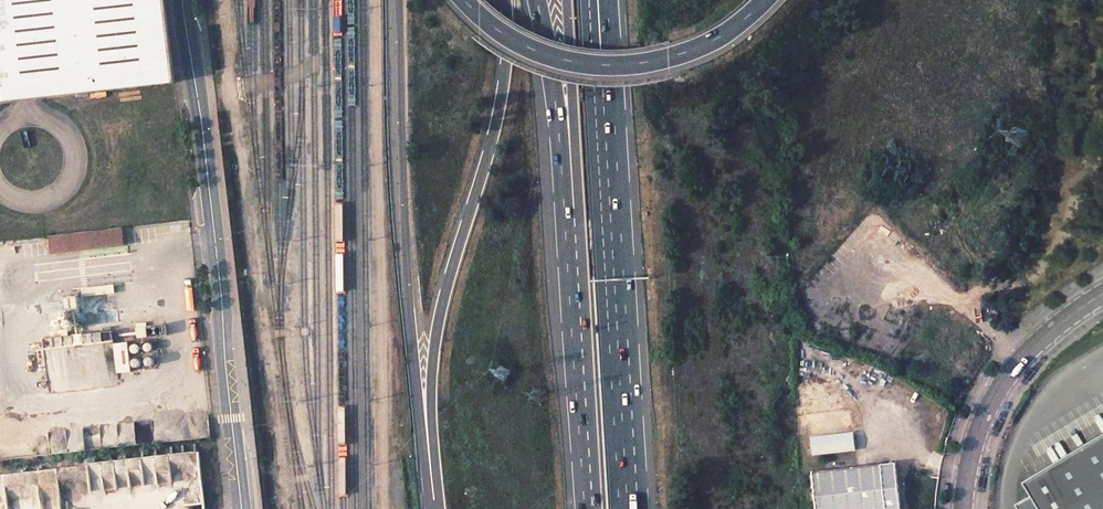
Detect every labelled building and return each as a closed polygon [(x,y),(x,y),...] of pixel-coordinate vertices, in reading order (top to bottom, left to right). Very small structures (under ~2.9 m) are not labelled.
[(165,0),(0,0),(0,102),(175,81),(165,0)] [(123,227),(51,235),(53,253),(125,245),(123,227)] [(809,438),(810,455),(855,450),(853,433),(809,438)] [(1022,484),(1029,496),(1012,506),(1014,508),(1102,508),(1102,436),(1022,484)] [(166,457),(132,459),(133,471),(143,470),(144,481),(159,481),(158,473),(167,472),(166,457)] [(817,508),(900,508),(895,464),(813,473),(817,508)]
